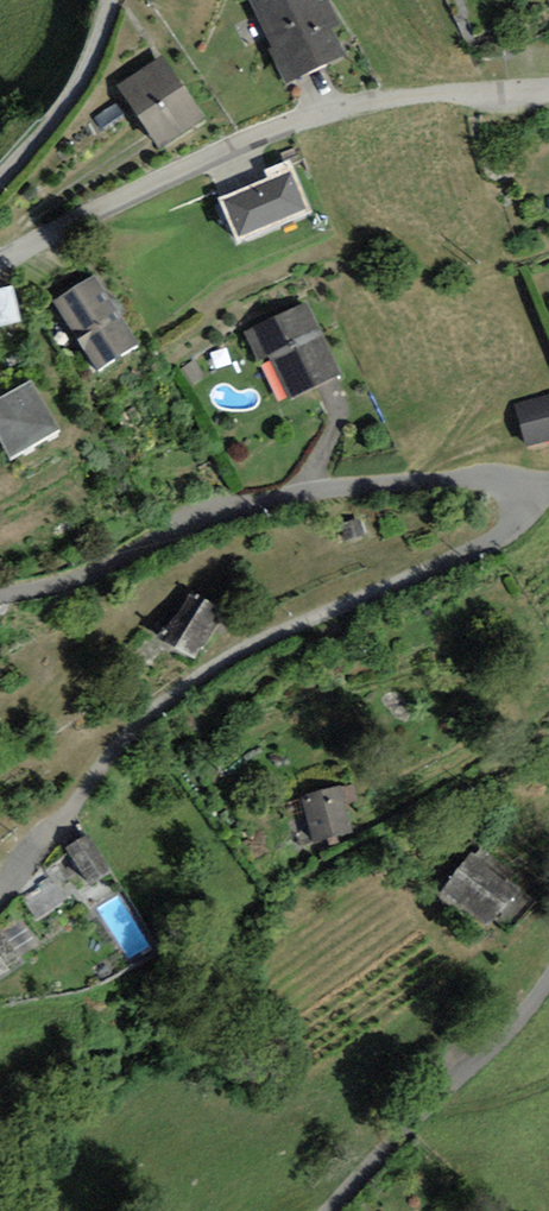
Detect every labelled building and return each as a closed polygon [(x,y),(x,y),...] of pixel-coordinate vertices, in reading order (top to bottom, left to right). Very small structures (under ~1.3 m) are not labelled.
[(272,48),(268,49),(284,84),(345,56),(332,28),(340,24),(329,0),(326,0),(319,3),(318,0),(250,0),(272,48)] [(165,55),(118,84),(160,150),(207,120),(165,55)] [(268,178),(218,199),(237,243),(312,211),(290,159),(265,170),(268,178)] [(94,275),(53,302),(98,370),(139,343),(94,275)] [(0,288),(0,326),(23,321),(14,285),(0,288)] [(307,301),(244,331),(258,360),(269,354),(290,399),(342,374),(307,301)] [(10,458),(60,428),(31,381),(0,398),(0,440),(10,458)] [(514,403),(525,446),(548,440),(548,394),(514,403)] [(222,610),(190,590),(161,638),(193,658),(222,610)] [(354,783),(341,786),(346,805),(359,801),(354,783)] [(341,786),(301,796),(312,843),(353,833),(346,805),(341,786)] [(88,834),(65,848),(87,885),(110,871),(88,834)] [(513,873),(480,847),(474,855),(471,852),(440,891),(488,930),(520,891),(507,880),(513,873)] [(30,895),(38,913),(55,906),(47,888),(30,895)] [(0,929),(0,978),(23,963),(1,929),(0,929)]
